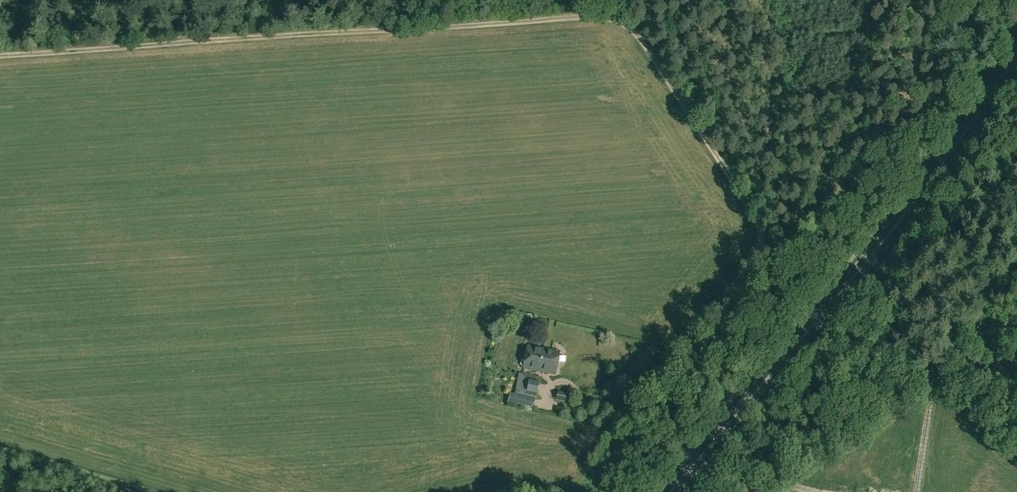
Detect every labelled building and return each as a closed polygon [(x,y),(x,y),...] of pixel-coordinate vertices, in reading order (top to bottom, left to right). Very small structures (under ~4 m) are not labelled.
[(528,346),(525,359),(523,359),(521,360),(520,364),(522,366),(524,366),(524,368),(539,371),(544,348),(528,346)] [(559,351),(544,348),(539,371),(555,374),(559,351)] [(530,375),(519,373),(513,403),(527,406),(529,397),(526,396),(530,375)] [(541,377),(530,375),(526,396),(529,397),(529,396),(537,398),(541,377)]
